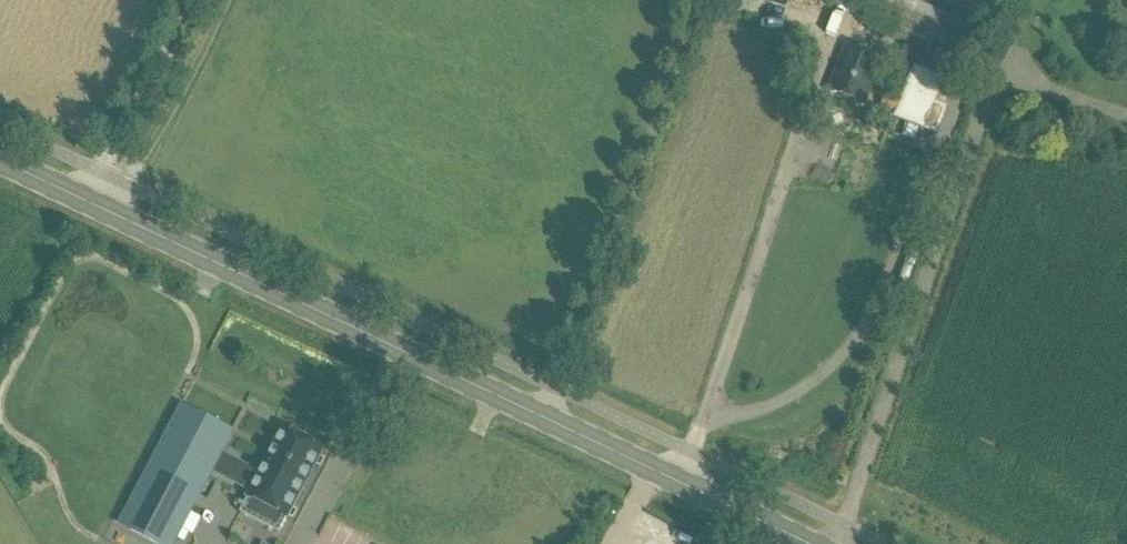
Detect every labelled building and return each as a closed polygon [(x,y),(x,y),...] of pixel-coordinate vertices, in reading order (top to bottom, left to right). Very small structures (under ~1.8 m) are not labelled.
[(848,45),(831,91),(867,104),(884,59),(848,45)] [(896,115),(895,117),(936,134),(946,109),(933,104),(943,80),(915,68),(896,115)] [(130,530),(157,543),(173,543),(216,463),(255,483),(240,513),(279,534),(323,450),(283,430),(261,473),(221,453),(232,433),(184,407),(182,407),(177,417),(156,457),(166,463),(130,530)] [(211,528),(203,543),(248,543),(211,528)] [(289,533),(284,543),(314,543),(289,533)]
